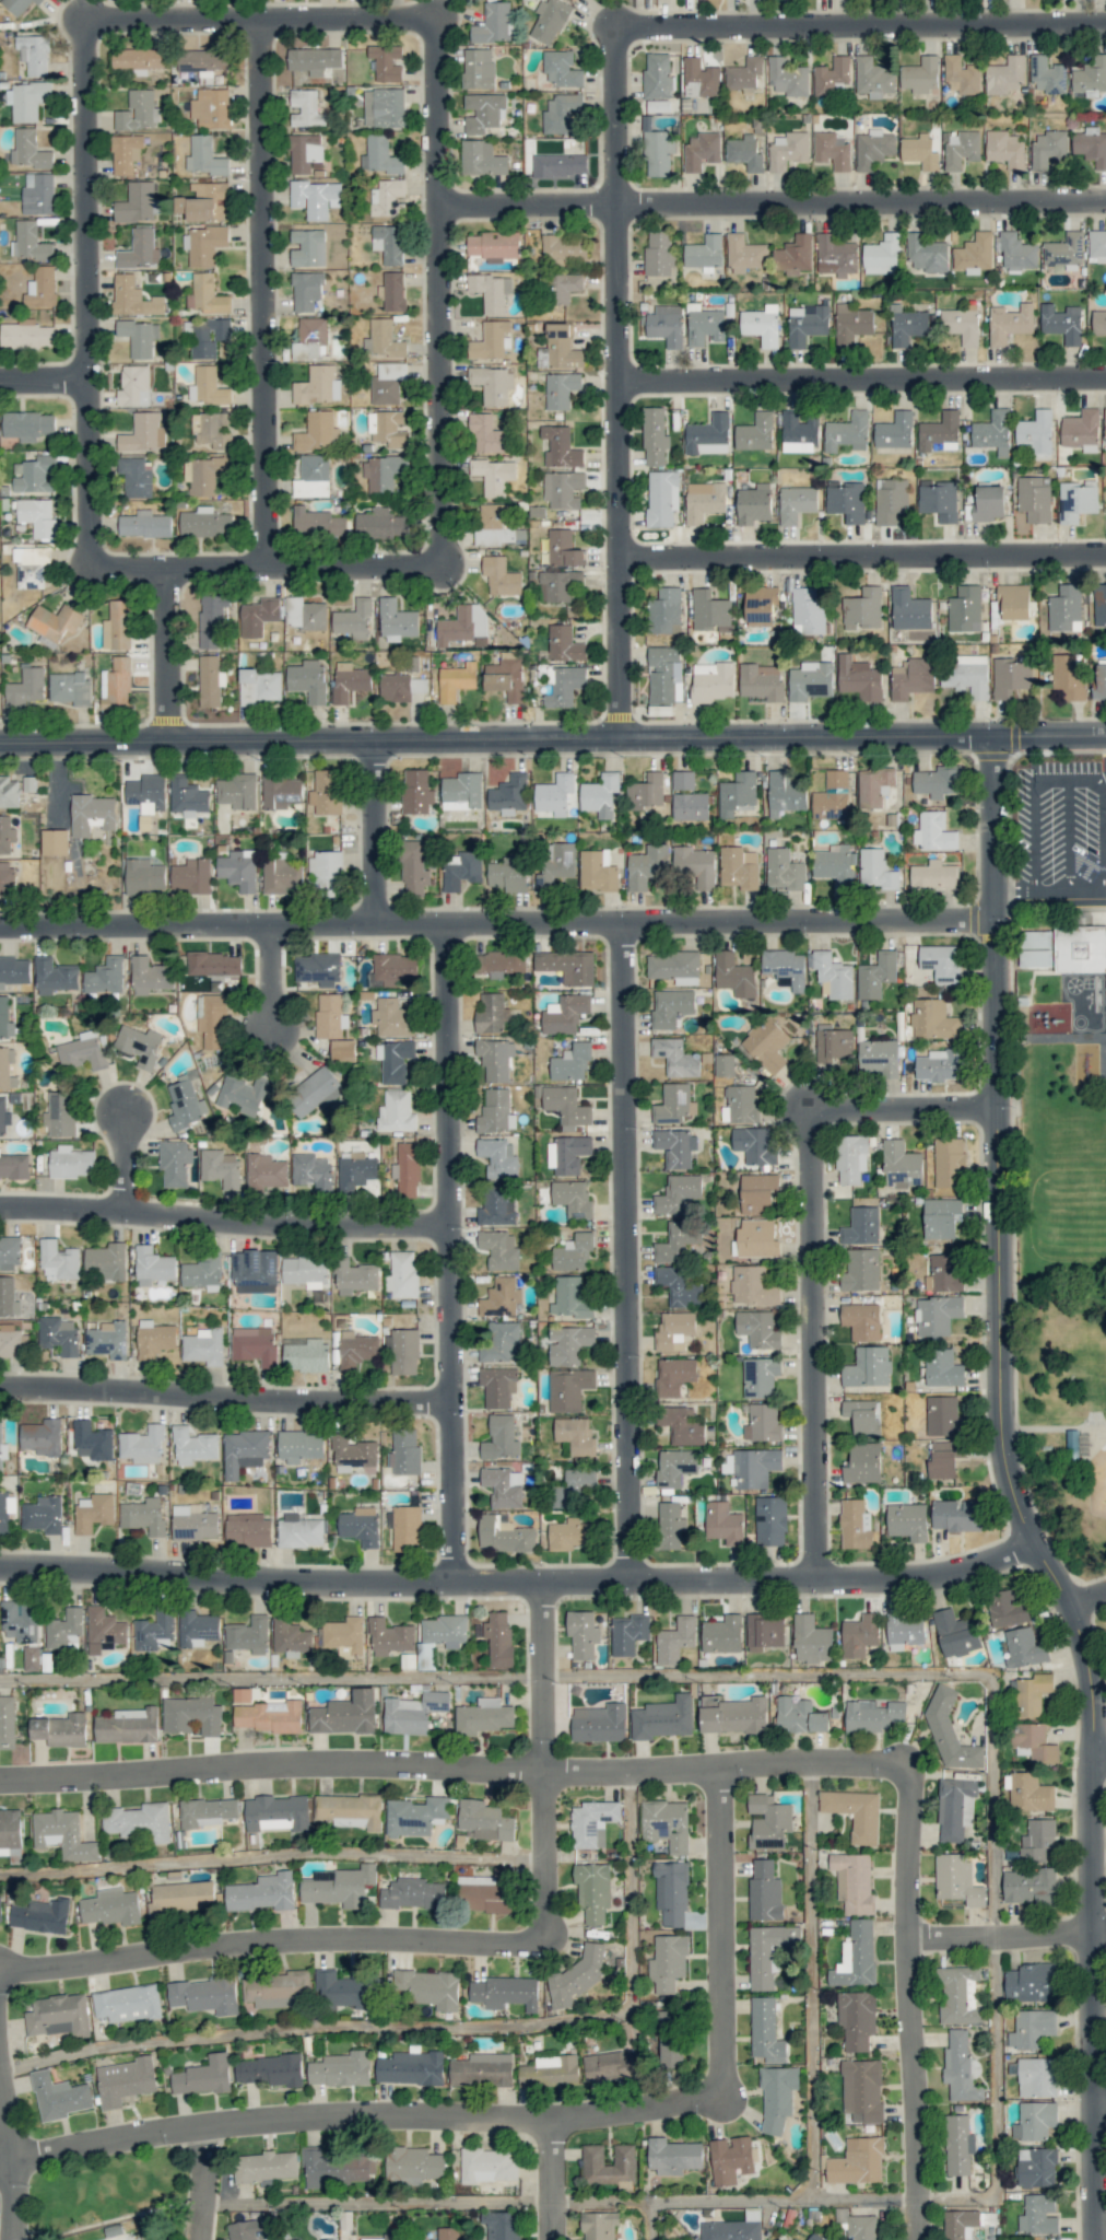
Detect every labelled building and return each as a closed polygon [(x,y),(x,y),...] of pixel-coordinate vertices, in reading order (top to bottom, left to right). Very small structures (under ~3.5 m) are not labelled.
[(17,18),(32,1),(37,6),(43,0),(2,0),(0,2),(17,18)] [(535,12),(539,13),(529,36),(554,46),(571,5),(558,0),(548,0),(547,2),(542,0),(540,0),(535,12)] [(509,1),(484,2),(484,24),(470,25),(470,42),(509,41),(509,1)] [(27,77),(48,77),(47,35),(15,36),(15,49),(20,49),(20,61),(27,61),(27,77)] [(402,65),(392,65),(393,58),(402,58),(402,46),(368,46),(367,58),(375,58),(375,81),(401,82),(402,65)] [(165,49),(112,48),(111,67),(164,68),(165,49)] [(288,48),(288,70),(309,70),(309,77),(330,77),(330,67),(342,67),(342,48),(288,48)] [(493,48),(463,49),(464,88),(493,88),(493,48)] [(177,70),(226,71),(227,51),(178,50),(177,70)] [(544,85),(583,85),(583,70),(572,69),(572,51),(544,51),(544,85)] [(643,98),(670,97),(669,53),(646,54),(647,69),(642,69),(643,98)] [(1093,54),(1093,63),(1083,64),(1083,69),(1071,70),(1072,91),(1105,90),(1105,53),(1093,54)] [(980,93),(980,65),(961,65),(961,54),(946,54),(945,92),(980,93)] [(1024,54),(1006,54),(1007,64),(985,65),(986,94),(1009,94),(1009,90),(1018,90),(1018,84),(1025,84),(1024,54)] [(1066,65),(1047,65),(1047,54),(1032,54),(1031,92),(1066,93),(1066,65)] [(762,55),(745,55),(746,66),(725,67),(725,89),(743,89),(743,93),(756,93),(755,75),(763,74),(762,55)] [(770,91),(785,91),(785,96),(809,96),(808,66),(788,66),(787,55),(770,56),(770,91)] [(813,66),(814,94),(849,94),(848,55),(831,55),(831,65),(813,66)] [(895,92),(895,71),(883,71),(883,65),(872,65),(872,55),(856,55),(856,93),(868,93),(868,98),(882,98),(882,92),(895,92)] [(938,55),(921,55),(921,65),(900,65),(900,88),(911,88),(911,93),(929,93),(929,89),(938,89),(938,55)] [(684,96),(719,95),(719,67),(700,67),(700,56),(683,57),(684,96)] [(12,122),(38,122),(38,103),(52,103),(51,84),(6,84),(6,104),(12,104),(12,122)] [(190,118),(198,119),(198,128),(228,129),(229,89),(197,88),(197,99),(190,99),(190,118)] [(364,89),(365,127),(405,126),(404,88),(364,89)] [(154,89),(128,89),(129,110),(114,110),(115,130),(158,130),(158,108),(154,108),(154,89)] [(325,125),(325,113),(317,113),(317,89),(290,90),(290,106),(300,106),(300,113),(291,114),(291,126),(325,125)] [(464,94),(465,109),(475,109),(475,116),(465,116),(465,135),(485,135),(485,127),(499,127),(499,118),(506,118),(506,94),(464,94)] [(582,95),(547,95),(547,110),(543,110),(543,133),(572,133),(572,111),(582,111),(582,95)] [(647,99),(647,112),(676,112),(676,99),(647,99)] [(1100,132),(1099,126),(1085,127),(1085,132),(1072,133),(1072,154),(1084,154),(1084,160),(1095,160),(1095,170),(1105,169),(1105,132),(1100,132)] [(15,128),(15,150),(10,150),(10,166),(53,166),(53,151),(37,151),(37,128),(15,128)] [(670,176),(670,153),(674,153),(674,130),(644,131),(645,176),(670,176)] [(986,160),(1007,160),(1007,170),(1025,170),(1025,141),(1017,141),(1017,135),(1008,135),(1008,130),(986,130),(986,160)] [(787,172),(787,161),(808,161),(808,131),(785,131),(785,136),(770,136),(770,172),(787,172)] [(850,171),(850,140),(836,140),(836,131),(814,131),(814,161),(833,161),(833,171),(850,171)] [(856,134),(856,172),(870,172),(870,161),(884,161),(884,156),(895,155),(895,131),(868,131),(868,134),(856,134)] [(1032,170),(1049,170),(1048,160),(1067,160),(1067,131),(1032,132),(1032,170)] [(721,161),(720,132),(697,132),(697,137),(684,137),(685,172),(701,172),(701,162),(721,161)] [(901,161),(921,161),(921,171),(938,171),(938,152),(931,152),(930,132),(918,132),(918,138),(900,138),(901,161)] [(980,161),(980,132),(944,132),(944,171),(963,171),(963,161),(980,161)] [(404,156),(389,156),(389,133),(366,134),(367,155),(361,155),(361,170),(386,170),(387,174),(405,174),(404,156)] [(762,172),(763,153),(755,153),(756,133),(743,133),(743,140),(726,139),(726,162),(746,162),(746,172),(762,172)] [(291,174),(312,174),(312,168),(323,168),(322,134),(290,135),(291,174)] [(113,176),(134,175),(133,161),(140,161),(140,149),(144,149),(144,135),(112,136),(113,176)] [(191,135),(191,156),(186,156),(186,172),(228,173),(229,157),(212,157),(213,135),(191,135)] [(508,174),(508,155),(493,155),(492,140),(462,140),(462,174),(508,174)] [(533,154),(532,175),(587,176),(587,154),(533,154)] [(22,215),(55,214),(54,173),(25,174),(25,186),(22,186),(22,215)] [(371,188),(371,215),(405,216),(405,203),(396,203),(396,196),(405,196),(405,179),(378,179),(378,188),(371,188)] [(114,220),(160,219),(160,199),(154,199),(154,181),(128,181),(128,201),(114,201),(114,220)] [(228,183),(192,182),(192,197),(174,197),(174,213),(187,213),(187,221),(224,221),(224,198),(228,198),(228,183)] [(306,221),(328,221),(328,207),(341,207),(341,182),(290,182),(290,207),(306,207),(306,221)] [(37,220),(16,220),(16,241),(11,241),(11,259),(54,258),(53,243),(38,243),(37,220)] [(383,265),(402,266),(403,226),(372,225),(372,250),(383,250),(383,265)] [(188,267),(215,267),(215,247),(228,246),(228,226),(184,227),(185,249),(188,249),(188,267)] [(153,227),(132,227),(132,250),(116,250),(116,267),(159,266),(159,248),(154,249),(153,227)] [(291,266),(325,266),(325,230),(291,230),(291,243),(299,242),(300,249),(291,249),(291,266)] [(645,275),(673,276),(674,230),(646,230),(645,275)] [(1043,265),(1066,265),(1066,267),(1082,267),(1083,230),(1066,230),(1066,242),(1043,242),(1043,265)] [(1088,230),(1089,262),(1105,262),(1105,230),(1088,230)] [(992,269),(992,231),(975,231),(975,241),(964,241),(964,248),(952,248),(953,269),(966,269),(966,274),(980,274),(980,269),(992,269)] [(1037,244),(1018,243),(1018,231),(996,231),(996,251),(1005,251),(1005,273),(1020,273),(1020,268),(1037,268),(1037,244)] [(467,233),(467,255),(484,255),(484,260),(520,260),(520,232),(467,233)] [(744,232),(727,232),(728,274),(745,273),(745,267),(767,267),(767,243),(744,244),(744,232)] [(811,270),(811,232),(794,233),(795,242),(783,242),(784,249),(773,249),(773,270),(785,270),(785,276),(799,275),(799,271),(811,270)] [(837,272),(837,278),(848,278),(848,273),(858,273),(857,242),(834,243),(834,232),(817,233),(818,273),(837,272)] [(863,243),(863,274),(900,274),(899,232),(883,232),(884,243),(863,243)] [(908,267),(924,267),(924,272),(948,272),(948,242),(923,242),(922,232),(908,232),(908,267)] [(721,233),(704,233),(704,244),(684,244),(684,266),(721,266),(721,233)] [(542,261),(587,263),(587,235),(542,234),(542,261)] [(56,305),(55,265),(34,266),(34,281),(28,281),(29,293),(23,293),(23,306),(56,305)] [(403,271),(383,272),(384,311),(404,310),(403,271)] [(192,272),(192,292),(186,292),(187,311),(230,311),(230,295),(214,295),(214,272),(192,272)] [(313,311),(313,299),(323,299),(322,272),(293,273),(293,311),(313,311)] [(164,298),(142,298),(142,288),(135,288),(135,273),(114,273),(113,313),(164,314),(164,298)] [(582,274),(552,274),(552,305),(569,305),(569,291),(583,291),(582,274)] [(511,275),(467,276),(467,292),(483,291),(483,315),(505,314),(505,294),(511,293),(511,275)] [(837,349),(854,348),(854,334),(874,334),(873,309),(852,309),(852,302),(836,302),(837,349)] [(990,346),(1007,346),(1007,333),(1034,333),(1033,302),(1019,302),(1020,311),(1005,312),(1005,306),(989,307),(990,346)] [(929,311),(901,312),(900,303),(892,304),(893,348),(909,347),(909,335),(929,335),(929,311)] [(1064,333),(1064,346),(1081,346),(1081,306),(1065,306),(1065,312),(1054,312),(1054,303),(1041,303),(1041,333),(1064,333)] [(740,311),(741,334),(761,334),(761,348),(778,348),(778,304),(764,304),(764,310),(740,311)] [(682,349),(681,305),(654,305),(654,313),(645,313),(646,337),(665,337),(666,349),(682,349)] [(789,305),(789,348),(806,348),(806,335),(829,335),(829,306),(789,305)] [(979,347),(978,307),(940,308),(941,333),(961,333),(961,347),(979,347)] [(724,341),(725,310),(688,310),(688,347),(707,347),(708,341),(724,341)] [(1092,310),(1092,334),(1105,334),(1105,310),(1092,310)] [(0,324),(1,349),(55,348),(54,326),(37,327),(37,318),(18,318),(18,324),(0,324)] [(216,358),(216,340),(231,340),(230,318),(184,320),(184,334),(191,334),(192,359),(216,358)] [(326,318),(298,318),(298,343),(292,343),(292,357),(325,358),(326,318)] [(407,354),(406,340),(393,341),(392,318),(370,318),(370,338),(364,338),(364,356),(407,354)] [(468,358),(503,359),(504,332),(510,332),(510,321),(483,320),(482,341),(468,341),(468,358)] [(116,336),(131,336),(130,359),(152,359),(153,339),(159,339),(159,322),(116,321),(116,336)] [(537,348),(537,368),(583,367),(583,349),(572,350),(572,323),(547,323),(547,348),(537,348)] [(371,404),(399,404),(399,380),(407,379),(407,363),(378,363),(378,376),(371,376),(371,404)] [(216,364),(195,365),(195,384),(188,385),(189,403),(231,402),(231,388),(217,388),(216,364)] [(292,382),(293,402),(341,402),(340,379),(335,379),(335,364),(308,365),(309,382),(292,382)] [(149,365),(122,366),(122,390),(117,390),(117,406),(150,405),(149,365)] [(483,385),(482,406),(508,406),(508,390),(513,390),(513,369),(468,368),(468,384),(483,385)] [(546,374),(546,410),(569,410),(569,390),(582,390),(582,373),(546,374)] [(644,465),(665,465),(665,448),(670,448),(670,435),(665,435),(664,407),(643,407),(644,465)] [(1098,445),(1099,408),(1081,407),(1081,417),(1061,416),(1061,445),(1098,445)] [(972,447),(997,446),(997,458),(1010,457),(1009,408),(991,408),(991,422),(971,422),(972,447)] [(1015,421),(1016,450),(1030,450),(1030,460),(1052,459),(1051,408),(1035,409),(1036,420),(1015,421)] [(824,452),(837,453),(837,444),(851,444),(851,450),(867,450),(868,409),(851,409),(851,422),(824,421),(824,452)] [(912,410),(894,409),(894,423),(874,422),(874,447),(911,448),(912,410)] [(958,409),(941,409),(942,422),(918,422),(918,452),(934,452),(934,451),(959,451),(958,409)] [(333,410),(307,410),(307,433),(293,433),(293,449),(337,449),(337,427),(333,427),(333,410)] [(735,425),(735,449),(773,449),(773,410),(754,411),(755,425),(735,425)] [(817,420),(798,419),(798,410),(782,410),(782,452),(817,452),(817,420)] [(388,448),(407,448),(407,428),(404,428),(404,411),(369,411),(369,441),(388,441),(388,448)] [(712,411),(711,424),(684,424),(683,453),(728,454),(729,411),(712,411)] [(19,443),(38,442),(37,435),(55,435),(55,412),(3,412),(3,437),(19,437),(19,443)] [(117,451),(165,450),(165,426),(159,426),(159,412),(133,412),(133,434),(117,434),(117,451)] [(228,413),(193,413),(193,443),(212,443),(212,450),(227,449),(227,425),(228,425),(228,413)] [(512,452),(511,430),(492,430),(492,413),(470,413),(471,452),(512,452)] [(583,466),(583,449),(569,448),(570,426),(540,426),(540,439),(549,439),(549,451),(545,451),(544,466),(583,466)] [(36,461),(14,462),(14,475),(12,475),(13,492),(56,491),(55,454),(36,455),(36,461)] [(293,497),(329,496),(329,455),(300,455),(300,479),(293,480),(293,497)] [(394,492),(393,473),(408,473),(407,456),(362,457),(363,478),(368,478),(369,493),(394,492)] [(153,497),(152,465),(145,465),(144,457),(117,458),(118,474),(124,473),(124,498),(153,497)] [(215,496),(215,473),(232,473),(231,458),(184,458),(184,481),(189,481),(189,496),(215,496)] [(484,498),(505,497),(505,481),(515,480),(515,460),(469,461),(469,475),(483,475),(484,498)] [(678,471),(648,471),(648,527),(673,527),(673,510),(679,510),(678,471)] [(585,472),(543,473),(544,501),(549,501),(550,509),(580,508),(580,497),(573,497),(572,489),(585,488),(585,472)] [(1027,523),(1051,523),(1050,476),(1017,477),(1017,511),(1027,511),(1027,523)] [(908,513),(908,478),(875,479),(876,525),(898,525),(898,513),(908,513)] [(919,513),(938,512),(938,523),(957,523),(956,480),(918,480),(919,513)] [(845,524),(864,524),(865,482),(826,481),(826,513),(845,513),(845,524)] [(703,512),(725,512),(726,483),(687,482),(686,525),(703,525),(703,512)] [(771,520),(770,482),(756,483),(756,488),(737,489),(738,525),(754,525),(753,520),(771,520)] [(1098,483),(1059,484),(1060,524),(1079,524),(1079,512),(1098,512),(1098,483)] [(1004,486),(977,486),(978,503),(972,503),(972,521),(995,521),(995,516),(1004,516),(1004,486)] [(779,488),(780,525),(797,525),(797,512),(817,512),(817,487),(779,488)] [(51,499),(17,499),(17,522),(33,522),(33,540),(60,539),(59,519),(51,519),(51,499)] [(478,503),(477,546),(503,546),(503,542),(515,542),(515,528),(506,528),(506,504),(478,503)] [(347,516),(331,516),(331,511),(305,511),(305,504),(293,505),(294,536),(347,535),(347,516)] [(180,536),(233,535),(232,513),(213,514),(213,506),(196,506),(196,511),(180,512),(180,536)] [(407,537),(407,515),(392,516),(392,506),(371,507),(371,513),(355,513),(355,538),(407,537)] [(118,536),(171,536),(172,515),(152,515),(152,509),(136,509),(136,516),(119,515),(118,536)] [(549,565),(586,564),(585,549),(572,549),(572,529),(548,529),(549,565)] [(45,588),(45,564),(50,564),(50,548),(13,548),(13,561),(17,561),(17,588),(45,588)] [(505,555),(482,556),(482,575),(488,575),(488,595),(522,594),(521,571),(505,572),(505,555)] [(583,571),(540,571),(539,602),(574,602),(575,586),(583,586),(583,571)] [(1048,596),(1049,631),(1081,631),(1081,583),(1059,583),(1059,596),(1048,596)] [(1105,627),(1105,584),(1094,583),(1093,626),(1105,627)] [(980,584),(957,585),(957,597),(948,597),(949,632),(981,631),(980,584)] [(881,628),(880,585),(861,586),(861,597),(842,597),(843,629),(881,628)] [(932,628),(931,598),(910,598),(910,585),(892,585),(893,629),(932,628)] [(1029,585),(997,585),(997,602),(1002,602),(1002,620),(1030,620),(1029,585)] [(648,599),(647,633),(679,633),(680,587),(658,586),(658,599),(648,599)] [(778,586),(745,587),(746,624),(772,624),(772,605),(778,604),(778,586)] [(693,628),(731,627),(731,599),(711,599),(711,587),(692,588),(693,628)] [(825,633),(825,600),(817,600),(816,587),(792,587),(793,633),(825,633)] [(222,648),(222,607),(230,607),(230,596),(199,596),(200,648),(222,648)] [(326,630),(326,602),(303,602),(303,596),(284,596),(285,626),(300,626),(300,630),(326,630)] [(332,611),(332,633),(352,633),(352,639),(370,639),(370,596),(355,596),(355,611),(332,611)] [(260,603),(240,604),(241,637),(263,637),(263,621),(280,621),(280,597),(260,597),(260,603)] [(418,636),(418,611),(396,611),(396,597),(381,597),(381,642),(401,641),(401,636),(418,636)] [(109,620),(103,620),(102,649),(130,649),(131,600),(109,599),(109,620)] [(58,614),(36,604),(25,627),(59,643),(65,629),(75,634),(84,613),(63,603),(58,614)] [(436,619),(437,647),(448,647),(448,639),(486,638),(485,604),(457,604),(457,619),(436,619)] [(572,624),(549,624),(549,660),(587,660),(586,643),(572,643),(572,624)] [(682,702),(681,647),(647,647),(648,666),(650,666),(650,703),(682,702)] [(882,701),(881,669),(869,669),(869,661),(852,662),(852,653),(838,653),(839,692),(859,691),(859,701),(882,701)] [(1085,700),(1085,654),(1052,655),(1052,689),(1062,689),(1062,701),(1085,700)] [(219,655),(199,655),(200,707),(220,707),(220,686),(226,686),(226,672),(219,672),(219,655)] [(957,656),(957,663),(941,663),(942,686),(955,686),(955,689),(969,689),(970,700),(988,700),(987,655),(957,656)] [(101,709),(130,709),(131,656),(112,656),(112,671),(101,671),(101,709)] [(484,664),(485,691),(507,690),(507,703),(523,703),(522,658),(500,659),(500,664),(484,664)] [(935,692),(934,658),(902,658),(902,666),(891,666),(891,701),(909,701),(909,693),(935,692)] [(287,691),(309,691),(309,705),(325,705),(324,659),(303,659),(303,665),(287,665),(287,691)] [(1032,659),(994,659),(993,700),(1013,700),(1013,688),(1032,689),(1032,659)] [(439,704),(456,704),(456,689),(477,688),(477,660),(465,660),(465,668),(439,668),(439,704)] [(372,669),(352,669),(352,661),(336,662),(336,680),(332,680),(332,705),(350,704),(350,690),(372,690),(372,669)] [(800,662),(801,668),(789,669),(789,701),(807,701),(807,696),(833,695),(832,661),(800,662)] [(1097,662),(1097,680),(1092,680),(1092,698),(1105,698),(1105,662),(1097,662)] [(734,663),(692,663),(692,703),(713,703),(713,697),(734,698),(734,663)] [(740,696),(766,695),(766,702),(782,702),(782,664),(740,665),(740,696)] [(586,688),(585,666),(548,667),(548,683),(552,682),(552,694),(544,694),(544,708),(574,707),(573,689),(586,688)] [(5,683),(6,703),(45,702),(43,667),(21,667),(22,683),(5,683)] [(282,699),(281,670),(240,670),(240,706),(257,706),(257,699),(282,699)] [(89,706),(88,672),(49,673),(50,701),(74,701),(74,706),(89,706)] [(427,676),(380,675),(380,701),(411,701),(411,692),(427,693),(427,676)] [(913,793),(930,792),(930,799),(943,799),(943,793),(960,793),(960,765),(936,766),(936,770),(913,771),(913,793)] [(859,808),(882,808),(882,794),(889,794),(889,785),(895,785),(895,768),(858,769),(859,808)] [(315,790),(309,790),(309,805),(315,805),(315,814),(341,814),(340,769),(315,770),(315,790)] [(428,813),(428,803),(435,803),(435,789),(429,790),(429,769),(402,769),(403,813),(428,813)] [(812,819),(849,818),(848,769),(826,770),(826,791),(812,792),(812,819)] [(673,789),(694,789),(694,771),(673,770),(673,789)] [(719,782),(720,818),(734,818),(734,810),(756,809),(756,770),(735,771),(735,782),(719,782)] [(807,810),(807,783),(792,783),(792,770),(769,770),(769,818),(779,818),(779,810),(807,810)] [(488,788),(488,810),(500,810),(501,816),(515,815),(515,809),(527,809),(527,771),(509,771),(510,782),(498,782),(498,788),(488,788)] [(580,783),(580,810),(598,810),(598,819),(613,819),(613,792),(619,792),(619,771),(600,772),(601,783),(580,783)] [(626,783),(627,809),(663,808),(662,771),(647,771),(647,783),(626,783)] [(481,772),(457,772),(457,777),(442,778),(442,809),(482,808),(481,772)] [(574,772),(556,772),(556,783),(534,784),(535,810),(553,810),(554,817),(575,816),(574,772)] [(216,779),(216,803),(232,803),(232,809),(256,809),(255,773),(231,774),(231,779),(216,779)] [(140,812),(165,812),(165,774),(141,774),(141,780),(126,780),(126,804),(140,804),(140,812)] [(209,811),(209,790),(198,790),(198,784),(187,784),(187,774),(171,774),(171,811),(209,811)] [(263,810),(288,809),(287,803),(302,803),(302,779),(286,779),(286,774),(262,774),(263,810)] [(19,807),(18,780),(10,780),(10,775),(0,775),(0,807),(19,807)] [(673,820),(709,820),(709,793),(673,793),(673,820)] [(72,794),(71,837),(90,837),(90,825),(101,825),(101,829),(117,830),(117,797),(92,797),(92,794),(72,794)] [(919,829),(913,829),(913,848),(958,848),(958,830),(946,830),(946,811),(919,811),(919,829)] [(11,854),(11,843),(16,843),(16,828),(10,828),(10,815),(0,815),(0,854),(11,854)] [(68,829),(42,830),(42,855),(68,855),(68,829)] [(424,895),(424,885),(429,885),(429,869),(425,869),(425,840),(402,840),(402,895),(424,895)] [(575,843),(549,843),(549,855),(542,855),(542,873),(536,873),(536,891),(555,891),(555,877),(575,877),(575,843)] [(628,854),(628,891),(648,891),(648,877),(667,877),(668,844),(646,843),(646,854),(628,854)] [(812,851),(813,877),(836,877),(837,891),(854,890),(853,844),(829,845),(829,851),(812,851)] [(714,849),(693,850),(693,845),(673,846),(674,874),(697,874),(697,891),(715,890),(714,849)] [(743,846),(720,846),(720,885),(740,885),(740,889),(758,889),(758,852),(743,852),(743,846)] [(766,888),(805,888),(805,862),(789,862),(789,847),(767,847),(766,888)] [(885,848),(859,848),(860,886),(880,885),(880,889),(901,889),(900,871),(885,871),(885,848)] [(216,856),(217,877),(227,877),(227,884),(239,884),(239,893),(255,893),(255,850),(229,850),(229,856),(216,856)] [(580,850),(581,890),(618,890),(618,865),(602,865),(602,850),(580,850)] [(342,895),(342,851),(310,851),(310,895),(342,895)] [(444,891),(460,891),(460,881),(482,881),(482,851),(458,851),(458,856),(444,856),(444,891)] [(504,892),(527,892),(526,856),(503,856),(503,862),(488,863),(488,888),(504,888),(504,892)] [(125,891),(165,892),(166,865),(150,864),(150,859),(126,858),(125,891)] [(171,864),(172,893),(211,892),(210,858),(186,858),(186,864),(171,864)] [(910,865),(910,888),(957,887),(957,865),(941,865),(941,858),(928,858),(928,865),(910,865)] [(303,864),(288,863),(288,859),(263,859),(263,894),(287,894),(287,887),(302,888),(303,864)] [(14,896),(13,861),(0,862),(0,896),(14,896)] [(1055,972),(1105,971),(1105,926),(1055,927),(1055,972)] [(1052,948),(1052,930),(1020,931),(1021,948),(1052,948)] [(959,945),(919,946),(919,969),(935,969),(935,984),(959,984),(959,945)] [(857,964),(858,999),(881,998),(881,981),(896,981),(896,949),(877,950),(877,964),(857,964)] [(1052,949),(1019,950),(1019,967),(1052,967),(1052,949)] [(756,997),(756,965),(735,965),(735,950),(715,950),(716,988),(734,988),(734,998),(756,997)] [(805,954),(796,955),(796,950),(762,950),(762,973),(777,973),(777,986),(792,986),(792,993),(805,993),(805,954)] [(489,975),(525,975),(525,951),(478,952),(478,972),(489,972),(489,975)] [(594,986),(593,951),(534,952),(534,970),(563,970),(563,986),(594,986)] [(852,963),(831,963),(831,951),(807,951),(807,968),(818,968),(818,981),(822,981),(822,998),(852,998),(852,963)] [(647,953),(647,978),(675,978),(675,984),(699,984),(699,952),(647,953)] [(187,975),(242,974),(242,953),(186,954),(187,975)] [(122,954),(106,955),(106,965),(95,965),(96,971),(84,971),(84,992),(123,991),(122,954)] [(295,954),(295,981),(319,981),(318,987),(339,987),(339,954),(295,954)] [(373,954),(373,981),(382,980),(383,986),(401,986),(401,980),(418,980),(417,954),(373,954)] [(78,964),(53,965),(52,955),(36,955),(36,995),(54,995),(54,989),(79,989),(78,964)] [(149,955),(132,955),(133,995),(149,995),(149,989),(174,989),(173,964),(149,965),(149,955)] [(5,990),(5,983),(31,983),(30,957),(0,957),(0,990),(5,990)] [(695,990),(654,991),(654,1010),(651,1010),(651,1029),(677,1029),(676,1013),(695,1012),(695,990)] [(475,1011),(475,1033),(505,1032),(505,1021),(510,1021),(510,1008),(504,1008),(504,992),(480,993),(480,1011),(475,1011)] [(342,994),(317,993),(316,1038),(342,1038),(343,1027),(348,1028),(349,1014),(342,1014),(342,994)] [(197,995),(198,1031),(203,1031),(204,1049),(226,1049),(225,994),(197,995)] [(590,1013),(590,995),(559,994),(559,1004),(543,1004),(543,1033),(578,1033),(578,1013),(590,1013)] [(15,1038),(15,1022),(9,1022),(9,995),(0,995),(0,1038),(15,1038)] [(378,1036),(413,1035),(412,1017),(405,1017),(405,1008),(398,1008),(398,997),(377,997),(377,1009),(371,1009),(372,1024),(378,1024),(378,1036)] [(960,1038),(960,1017),(946,1017),(945,998),(911,999),(912,1038),(960,1038)] [(772,1076),(788,1062),(778,1051),(791,1039),(768,1014),(739,1041),(772,1076)] [(151,1072),(163,1037),(122,1022),(113,1047),(140,1056),(136,1066),(151,1072)] [(80,1039),(56,1044),(62,1068),(90,1061),(92,1071),(107,1068),(98,1028),(78,1033),(80,1039)] [(853,1029),(816,1030),(817,1060),(853,1059),(853,1029)] [(683,1038),(651,1038),(652,1057),(666,1056),(666,1077),(701,1076),(700,1053),(683,1053),(683,1038)] [(355,1060),(355,1039),(331,1040),(331,1061),(355,1060)] [(515,1057),(515,1040),(475,1040),(475,1056),(484,1056),(484,1083),(508,1083),(508,1057),(515,1057)] [(859,1040),(858,1075),(898,1076),(899,1040),(859,1040)] [(414,1041),(376,1042),(377,1060),(381,1059),(382,1084),(407,1083),(406,1058),(415,1057),(414,1041)] [(585,1080),(586,1060),(591,1060),(591,1041),(572,1041),(572,1050),(563,1049),(563,1057),(551,1057),(550,1079),(585,1080)] [(18,1088),(18,1076),(10,1076),(10,1062),(15,1062),(15,1047),(0,1047),(0,1088),(18,1088)] [(915,1080),(962,1080),(962,1049),(928,1049),(928,1056),(915,1056),(915,1080)] [(714,1054),(715,1076),(734,1076),(734,1054),(714,1054)] [(322,1108),(346,1091),(325,1064),(293,1088),(297,1093),(287,1101),(300,1118),(319,1104),(322,1108)] [(172,1129),(210,1118),(205,1099),(196,1101),(188,1073),(177,1076),(179,1082),(166,1086),(174,1114),(169,1116),(172,1129)] [(257,1116),(262,1100),(273,1103),(279,1083),(255,1076),(253,1083),(225,1074),(216,1105),(228,1108),(257,1116)] [(690,1083),(663,1083),(663,1104),(652,1104),(652,1123),(683,1123),(683,1114),(697,1115),(697,1101),(690,1101),(690,1083)] [(758,1085),(726,1085),(726,1106),(721,1106),(722,1123),(759,1122),(758,1085)] [(577,1086),(543,1086),(542,1109),(560,1110),(560,1131),(575,1131),(575,1124),(592,1124),(592,1106),(577,1106),(577,1086)] [(509,1114),(510,1088),(483,1088),(482,1115),(476,1115),(476,1131),(515,1132),(515,1114),(509,1114)] [(378,1130),(416,1131),(416,1113),(410,1113),(410,1090),(385,1090),(385,1106),(378,1106),(378,1130)] [(48,1112),(42,1112),(43,1126),(49,1126),(49,1136),(76,1136),(75,1092),(48,1092),(48,1112)] [(732,1151),(745,1150),(745,1165),(777,1164),(777,1148),(770,1149),(769,1127),(732,1128),(732,1151)] [(665,1169),(691,1169),(691,1150),(697,1150),(697,1131),(652,1131),(652,1149),(665,1149),(665,1169)] [(837,1185),(861,1185),(861,1171),(868,1171),(867,1135),(837,1135),(837,1185)] [(548,1143),(547,1167),(554,1167),(554,1175),(579,1175),(580,1155),(591,1155),(592,1137),(556,1136),(556,1143),(548,1143)] [(935,1188),(965,1187),(964,1137),(934,1138),(935,1188)] [(922,1152),(904,1153),(904,1138),(883,1139),(884,1187),(923,1186),(922,1152)] [(488,1178),(518,1178),(518,1155),(513,1155),(513,1140),(477,1140),(477,1157),(487,1156),(488,1178)] [(161,1187),(187,1187),(187,1163),(191,1163),(191,1141),(160,1141),(161,1187)] [(397,1142),(398,1164),(392,1164),(392,1178),(398,1178),(398,1197),(419,1197),(418,1142),(397,1142)] [(50,1146),(49,1178),(78,1178),(78,1174),(95,1175),(95,1150),(72,1150),(72,1146),(50,1146)] [(200,1179),(222,1179),(222,1191),(239,1190),(239,1154),(224,1154),(224,1149),(200,1149),(200,1179)] [(364,1157),(364,1151),(350,1151),(350,1157),(338,1158),(339,1190),(366,1190),(366,1178),(378,1178),(377,1157),(364,1157)] [(29,1178),(29,1152),(0,1153),(0,1178),(29,1178)] [(247,1192),(277,1191),(277,1186),(287,1186),(287,1160),(272,1161),(272,1153),(246,1154),(247,1192)] [(331,1192),(331,1158),(316,1158),(316,1153),(292,1153),(293,1185),(315,1184),(315,1193),(331,1192)] [(653,1195),(653,1214),(687,1215),(687,1199),(702,1199),(702,1175),(666,1174),(666,1195),(653,1195)] [(779,1174),(741,1174),(741,1214),(772,1214),(772,1190),(779,1189),(779,1174)] [(567,1204),(567,1218),(593,1218),(593,1200),(587,1200),(587,1180),(552,1181),(552,1204),(567,1204)] [(477,1225),(516,1223),(515,1199),(508,1199),(508,1185),(484,1185),(484,1208),(477,1208),(477,1225)] [(956,1238),(955,1214),(962,1214),(962,1199),(924,1199),(924,1238),(956,1238)] [(851,1206),(850,1227),(839,1227),(839,1244),(878,1244),(879,1206),(851,1206)] [(780,1256),(780,1240),(774,1240),(775,1219),(738,1219),(738,1256),(780,1256)] [(654,1262),(688,1261),(688,1244),(701,1243),(700,1221),(668,1222),(668,1242),(653,1243),(654,1262)] [(478,1232),(478,1249),(489,1248),(489,1270),(519,1270),(519,1247),(514,1247),(513,1231),(478,1232)] [(593,1232),(575,1231),(575,1240),(565,1240),(565,1247),(553,1247),(552,1269),(588,1270),(589,1251),(593,1251),(593,1232)] [(19,1270),(19,1236),(0,1237),(0,1271),(19,1270)] [(79,1248),(57,1249),(57,1238),(41,1238),(41,1277),(79,1277),(79,1248)] [(126,1242),(108,1242),(108,1247),(85,1247),(85,1278),(126,1278),(126,1242)] [(176,1255),(153,1255),(153,1244),(136,1244),(137,1286),(153,1286),(153,1279),(176,1279),(176,1255)] [(843,1290),(879,1290),(879,1249),(843,1248),(843,1290)] [(233,1292),(277,1293),(277,1251),(233,1250),(233,1292)] [(416,1251),(391,1252),(391,1275),(388,1275),(388,1298),(417,1297),(416,1251)] [(930,1254),(931,1276),(925,1276),(926,1291),(962,1290),(960,1253),(930,1254)] [(306,1283),(306,1289),(327,1289),(327,1257),(283,1257),(282,1283),(306,1283)] [(379,1289),(379,1265),(349,1265),(349,1259),(337,1259),(336,1295),(352,1295),(352,1289),(379,1289)] [(181,1261),(182,1286),(207,1286),(207,1291),(221,1291),(220,1260),(181,1261)] [(780,1304),(779,1285),(764,1285),(764,1265),(732,1265),(732,1304),(780,1304)] [(654,1266),(654,1285),(669,1285),(669,1307),(703,1307),(703,1284),(687,1284),(687,1266),(654,1266)] [(515,1276),(494,1276),(494,1287),(488,1287),(488,1298),(478,1298),(478,1316),(516,1316),(515,1302),(522,1302),(522,1288),(515,1288),(515,1276)] [(581,1276),(556,1276),(556,1303),(550,1303),(550,1316),(594,1315),(594,1299),(581,1299),(581,1276)] [(20,1315),(20,1300),(14,1300),(14,1277),(0,1277),(0,1315),(20,1315)] [(964,1317),(963,1296),(916,1297),(917,1336),(950,1335),(950,1317),(964,1317)] [(880,1304),(840,1304),(841,1325),(851,1325),(851,1341),(880,1341),(880,1304)] [(696,1311),(660,1312),(661,1331),(654,1331),(655,1351),(684,1350),(684,1335),(696,1335),(696,1311)] [(735,1312),(735,1335),(749,1334),(749,1349),(781,1348),(780,1330),(773,1330),(773,1311),(735,1312)] [(60,1357),(78,1357),(77,1321),(61,1321),(61,1316),(38,1317),(39,1347),(60,1347),(60,1357)] [(177,1350),(177,1325),(153,1325),(153,1320),(137,1320),(138,1356),(154,1356),(154,1350),(177,1350)] [(127,1360),(126,1321),(101,1321),(101,1328),(85,1329),(86,1354),(110,1353),(110,1360),(127,1360)] [(519,1322),(489,1322),(490,1347),(479,1347),(479,1362),(520,1361),(519,1322)] [(21,1357),(20,1326),(0,1327),(0,1357),(21,1357)] [(232,1359),(261,1359),(261,1369),(276,1368),(275,1327),(231,1328),(232,1359)] [(550,1366),(581,1365),(581,1346),(595,1346),(595,1327),(549,1327),(549,1342),(550,1342),(550,1366)] [(182,1335),(182,1361),(206,1360),(206,1366),(223,1366),(222,1328),(197,1328),(197,1335),(182,1335)] [(418,1329),(387,1329),(387,1352),(391,1352),(391,1374),(418,1374),(418,1329)] [(354,1336),(354,1330),(339,1330),(340,1371),(358,1370),(358,1360),(379,1359),(379,1336),(354,1336)] [(283,1345),(284,1371),(328,1370),(327,1338),(307,1338),(307,1344),(283,1345)] [(842,1386),(890,1385),(889,1346),(856,1346),(856,1364),(841,1365),(842,1386)] [(953,1347),(925,1348),(926,1386),(965,1385),(964,1364),(953,1364),(953,1347)] [(696,1358),(657,1359),(658,1397),(680,1397),(679,1381),(697,1381),(696,1358)] [(774,1398),(774,1375),(781,1375),(781,1358),(743,1358),(743,1398),(774,1398)] [(485,1385),(485,1409),(510,1408),(510,1392),(517,1392),(517,1368),(479,1368),(479,1385),(485,1385)] [(595,1369),(549,1370),(550,1412),(581,1411),(581,1389),(595,1388),(595,1369)] [(963,1435),(963,1416),(958,1416),(957,1396),(926,1396),(927,1436),(963,1435)] [(880,1437),(880,1400),(842,1400),(842,1416),(853,1416),(853,1438),(880,1437)] [(749,1424),(743,1424),(743,1440),(781,1440),(781,1424),(777,1424),(777,1403),(749,1403),(749,1424)] [(670,1425),(671,1445),(705,1444),(704,1419),(693,1420),(693,1406),(658,1407),(659,1425),(670,1425)] [(480,1458),(520,1457),(519,1440),(514,1440),(513,1414),(489,1414),(490,1441),(480,1442),(480,1458)] [(2,1469),(2,1459),(8,1459),(8,1443),(2,1443),(1,1418),(0,1418),(0,1469),(2,1469)] [(20,1449),(36,1449),(36,1454),(61,1455),(61,1418),(43,1418),(43,1424),(20,1423),(20,1449)] [(555,1418),(555,1441),(570,1440),(570,1456),(596,1456),(595,1437),(590,1437),(590,1418),(555,1418)] [(91,1419),(73,1419),(74,1447),(78,1446),(78,1455),(90,1455),(90,1460),(113,1459),(113,1429),(92,1430),(91,1419)] [(133,1463),(165,1463),(165,1423),(147,1423),(147,1433),(119,1433),(119,1457),(133,1457),(133,1463)] [(189,1424),(174,1425),(175,1465),(193,1465),(193,1460),(219,1459),(218,1434),(189,1434),(189,1424)] [(419,1428),(393,1428),(393,1453),(387,1453),(387,1466),(393,1466),(393,1474),(418,1474),(419,1428)] [(1078,1459),(1077,1429),(1066,1430),(1066,1460),(1078,1459)] [(278,1431),(279,1458),(286,1458),(286,1464),(301,1464),(301,1458),(324,1458),(324,1434),(306,1434),(305,1430),(278,1431)] [(224,1432),(225,1481),(239,1481),(239,1466),(268,1466),(268,1431),(224,1432)] [(377,1441),(348,1442),(348,1433),(334,1434),(334,1472),(367,1472),(367,1467),(377,1467),(377,1441)] [(958,1478),(957,1441),(932,1441),(932,1459),(928,1460),(928,1479),(958,1478)] [(881,1442),(850,1442),(850,1466),(843,1466),(843,1482),(881,1482),(881,1442)] [(658,1450),(658,1488),(682,1488),(681,1472),(698,1472),(698,1450),(658,1450)] [(782,1471),(782,1450),(727,1450),(727,1463),(722,1463),(722,1472),(731,1472),(731,1488),(768,1488),(768,1471),(782,1471)] [(480,1486),(491,1486),(491,1508),(522,1508),(523,1470),(481,1469),(480,1486)] [(596,1469),(565,1469),(565,1486),(553,1486),(553,1507),(581,1507),(581,1491),(596,1491),(596,1469)] [(8,1536),(9,1512),(16,1512),(16,1493),(0,1493),(0,1536),(8,1536)] [(76,1535),(93,1534),(93,1524),(115,1524),(113,1493),(90,1494),(90,1498),(75,1499),(76,1535)] [(37,1503),(22,1503),(21,1528),(45,1529),(45,1534),(62,1534),(62,1496),(38,1495),(37,1503)] [(787,1545),(786,1495),(755,1496),(756,1545),(787,1545)] [(119,1503),(120,1527),(148,1527),(148,1536),(164,1536),(164,1497),(145,1497),(146,1503),(119,1503)] [(841,1548),(872,1548),(872,1512),(864,1512),(864,1499),(841,1499),(841,1548)] [(729,1500),(705,1501),(706,1538),(725,1537),(725,1546),(743,1545),(743,1512),(729,1513),(729,1500)] [(932,1530),(981,1530),(980,1500),(932,1501),(932,1530)] [(680,1501),(658,1502),(659,1549),(681,1549),(681,1531),(687,1531),(687,1518),(680,1518),(680,1501)] [(887,1504),(887,1536),(910,1535),(910,1542),(927,1541),(926,1503),(887,1504)] [(172,1504),(173,1538),(219,1538),(218,1512),(201,1512),(201,1504),(172,1504)] [(393,1551),(421,1550),(420,1506),(392,1506),(393,1551)] [(339,1537),(361,1537),(361,1548),(378,1548),(377,1507),(354,1507),(354,1513),(338,1513),(339,1537)] [(280,1547),(324,1546),(323,1519),(299,1519),(299,1512),(279,1512),(280,1547)] [(272,1519),(263,1519),(263,1514),(226,1513),(226,1543),(244,1543),(243,1546),(271,1546),(272,1519)] [(479,1551),(535,1551),(535,1528),(512,1528),(512,1522),(500,1522),(500,1514),(479,1514),(479,1551)] [(548,1523),(549,1551),(573,1550),(573,1545),(590,1544),(589,1517),(566,1517),(566,1523),(548,1523)] [(986,1593),(992,1628),(1030,1621),(1026,1600),(1017,1601),(1015,1588),(986,1593)] [(19,1601),(2,1600),(1,1636),(16,1637),(16,1642),(38,1643),(39,1603),(19,1602),(19,1601)] [(88,1654),(101,1654),(101,1649),(115,1648),(115,1643),(127,1643),(127,1621),(116,1621),(116,1615),(105,1615),(105,1605),(88,1605),(88,1654)] [(81,1606),(65,1606),(66,1619),(46,1619),(46,1649),(82,1648),(81,1606)] [(933,1612),(944,1658),(982,1648),(974,1616),(956,1620),(952,1607),(933,1612)] [(134,1620),(135,1651),(160,1651),(160,1642),(175,1642),(174,1609),(156,1610),(156,1620),(134,1620)] [(180,1647),(204,1646),(204,1640),(221,1640),(220,1614),(196,1615),(196,1609),(180,1610),(180,1647)] [(490,1667),(511,1666),(510,1611),(488,1612),(489,1623),(474,1623),(475,1637),(489,1637),(490,1667)] [(593,1611),(566,1611),(567,1637),(571,1637),(572,1660),(594,1660),(594,1643),(600,1643),(600,1627),(593,1627),(593,1611)] [(724,1621),(702,1621),(701,1651),(741,1652),(741,1613),(724,1613),(724,1621)] [(747,1613),(747,1651),(762,1651),(762,1646),(783,1646),(783,1617),(763,1618),(763,1613),(747,1613)] [(833,1627),(814,1627),(814,1613),(795,1613),(794,1661),(832,1662),(833,1627)] [(842,1620),(842,1657),(865,1658),(865,1645),(878,1645),(879,1613),(861,1613),(861,1620),(842,1620)] [(904,1644),(925,1643),(924,1613),(887,1614),(888,1651),(904,1650),(904,1644)] [(225,1649),(252,1648),(252,1654),(268,1654),(267,1614),(251,1614),(251,1624),(225,1624),(225,1649)] [(657,1629),(657,1664),(679,1665),(680,1647),(695,1647),(695,1615),(677,1614),(676,1630),(657,1629)] [(274,1652),(285,1652),(285,1657),(301,1657),(301,1652),(313,1652),(313,1630),(299,1630),(299,1623),(290,1623),(290,1615),(273,1615),(274,1652)] [(363,1615),(346,1615),(345,1622),(323,1621),(322,1647),(350,1647),(350,1655),(363,1655),(363,1615)] [(650,1639),(649,1615),(611,1616),(612,1657),(634,1656),(634,1640),(650,1639)] [(385,1616),(370,1616),(370,1656),(388,1656),(388,1650),(414,1650),(414,1625),(385,1626),(385,1616)] [(467,1616),(421,1617),(422,1641),(445,1641),(445,1646),(467,1646),(467,1616)] [(1050,1660),(1047,1643),(1035,1645),(1031,1626),(1003,1631),(1010,1668),(1050,1660)] [(434,1669),(433,1642),(417,1643),(418,1669),(434,1669)] [(24,1670),(39,1671),(40,1646),(25,1646),(24,1670)] [(415,1654),(401,1654),(401,1668),(415,1668),(415,1654)] [(1016,1717),(1042,1717),(1041,1692),(1053,1692),(1053,1673),(1033,1673),(1033,1678),(1015,1679),(1016,1717)] [(984,1746),(959,1745),(949,1714),(959,1690),(938,1682),(926,1712),(943,1767),(968,1767),(975,1765),(984,1768),(984,1746)] [(376,1687),(353,1688),(354,1700),(327,1701),(327,1706),(309,1707),(310,1733),(377,1731),(376,1687)] [(252,1688),(234,1688),(234,1705),(252,1704),(252,1688)] [(385,1698),(384,1733),(428,1734),(429,1711),(449,1711),(450,1691),(422,1691),(422,1699),(385,1698)] [(675,1702),(644,1703),(645,1708),(631,1709),(631,1740),(653,1739),(653,1735),(692,1734),(691,1692),(675,1692),(675,1702)] [(16,1748),(14,1695),(0,1695),(0,1749),(16,1748)] [(719,1701),(719,1695),(700,1696),(701,1732),(767,1731),(766,1695),(751,1696),(751,1700),(719,1701)] [(812,1699),(797,1699),(797,1696),(777,1695),(776,1731),(829,1732),(830,1712),(812,1712),(812,1699)] [(164,1697),(163,1732),(192,1733),(192,1719),(201,1719),(201,1736),(221,1737),(221,1705),(214,1704),(214,1697),(164,1697)] [(514,1706),(500,1705),(501,1698),(478,1697),(478,1706),(456,1705),(455,1735),(478,1735),(478,1728),(514,1729),(514,1706)] [(845,1731),(890,1732),(890,1722),(906,1722),(906,1701),(887,1701),(887,1707),(876,1707),(876,1700),(846,1700),(845,1731)] [(234,1703),(234,1731),(302,1730),(302,1702),(234,1703)] [(572,1741),(626,1740),(625,1702),(606,1702),(606,1707),(572,1708),(572,1741)] [(95,1742),(158,1741),(158,1708),(115,1708),(115,1715),(95,1716),(95,1742)] [(47,1747),(86,1746),(86,1712),(68,1712),(68,1717),(30,1718),(31,1739),(47,1738),(47,1747)] [(1030,1763),(1060,1763),(1060,1744),(1046,1744),(1046,1723),(1013,1723),(1013,1755),(1030,1755),(1030,1763)] [(1055,1809),(1054,1784),(1038,1785),(1038,1772),(1010,1772),(1011,1810),(1055,1809)] [(938,1841),(963,1842),(964,1825),(972,1826),(973,1796),(977,1797),(978,1780),(940,1778),(938,1841)] [(878,1793),(819,1791),(819,1812),(852,1813),(851,1845),(877,1845),(878,1793)] [(381,1832),(381,1796),(316,1794),(315,1819),(333,1819),(333,1826),(367,1826),(366,1832),(381,1832)] [(792,1803),(773,1803),(773,1794),(748,1794),(748,1813),(763,1813),(763,1818),(752,1818),(752,1832),(749,1832),(749,1849),(784,1849),(784,1832),(792,1832),(792,1803)] [(246,1830),(292,1828),(292,1832),(310,1831),(309,1795),(245,1798),(246,1830)] [(387,1799),(386,1835),(431,1836),(431,1823),(448,1824),(448,1796),(426,1796),(425,1804),(412,1804),(412,1800),(387,1799)] [(238,1798),(180,1800),(181,1827),(223,1825),(222,1818),(239,1818),(238,1798)] [(514,1841),(515,1817),(502,1816),(502,1807),(485,1806),(485,1799),(459,1798),(458,1827),(473,1828),(473,1839),(514,1841)] [(605,1821),(621,1821),(620,1801),(581,1802),(581,1807),(571,1807),(572,1848),(605,1848),(605,1821)] [(688,1801),(642,1801),(641,1840),(669,1840),(669,1854),(687,1854),(688,1801)] [(169,1802),(141,1802),(141,1808),(102,1809),(103,1833),(120,1832),(121,1842),(170,1840),(169,1802)] [(22,1855),(21,1810),(0,1810),(0,1855),(22,1855)] [(33,1812),(34,1847),(62,1846),(62,1861),(99,1860),(98,1841),(80,1842),(79,1810),(33,1812)] [(1027,1819),(1027,1835),(1020,1835),(1021,1862),(1047,1861),(1047,1848),(1055,1848),(1055,1819),(1027,1819)] [(837,1869),(837,1900),(844,1900),(844,1914),(875,1913),(875,1893),(871,1893),(871,1853),(829,1854),(829,1870),(837,1869)] [(985,1886),(970,1886),(970,1853),(935,1853),(936,1899),(966,1899),(966,1907),(985,1907),(985,1886)] [(749,1920),(782,1920),(782,1878),(774,1878),(774,1859),(753,1859),(753,1877),(749,1877),(749,1920)] [(301,1902),(343,1902),(343,1909),(365,1908),(365,1884),(376,1884),(375,1862),(360,1862),(360,1869),(313,1870),(314,1878),(300,1878),(301,1902)] [(662,1927),(687,1927),(687,1862),(655,1862),(655,1909),(662,1909),(662,1927)] [(605,1925),(605,1908),(610,1908),(610,1864),(573,1864),(573,1884),(578,1884),(578,1908),(584,1908),(584,1925),(605,1925)] [(494,1877),(458,1876),(457,1910),(510,1912),(512,1867),(494,1867),(494,1877)] [(225,1884),(226,1910),(274,1908),(274,1910),(294,1909),(293,1869),(277,1870),(277,1875),(257,1875),(258,1883),(225,1884)] [(1003,1903),(1056,1902),(1056,1869),(1003,1870),(1003,1903)] [(445,1883),(426,1882),(426,1878),(390,1877),(390,1888),(380,1888),(380,1907),(445,1908),(445,1883)] [(152,1884),(153,1902),(148,1902),(149,1914),(216,1911),(214,1880),(152,1884)] [(79,1899),(82,1926),(140,1920),(138,1891),(123,1892),(123,1887),(97,1889),(97,1897),(79,1899)] [(69,1902),(29,1898),(29,1906),(11,1904),(9,1927),(67,1933),(69,1902)] [(875,1984),(874,1918),(850,1919),(851,1941),(842,1941),(843,1966),(828,1966),(828,1985),(875,1984)] [(750,1990),(776,1990),(776,1951),(801,1952),(801,1927),(751,1926),(750,1990)] [(655,1935),(655,1959),(648,1959),(648,1980),(655,1980),(655,1994),(675,1994),(675,1977),(685,1977),(685,1954),(689,1954),(689,1935),(655,1935)] [(549,2007),(571,2009),(573,1989),(601,1991),(605,1943),(584,1941),(581,1971),(552,1968),(549,2007)] [(1020,1963),(1020,1970),(1005,1970),(1006,2002),(1056,2000),(1055,1962),(1020,1963)] [(941,2024),(983,2023),(983,2008),(975,2008),(975,1980),(980,1980),(980,1967),(935,1967),(936,1988),(940,1988),(941,2024)] [(337,1968),(317,1968),(317,2006),(368,2006),(368,1979),(337,1979),(337,1968)] [(254,2008),(310,2006),(309,1969),(286,1970),(286,1975),(242,1977),(243,2002),(254,2001),(254,2008)] [(459,1972),(394,1970),(394,1992),(411,1992),(411,2003),(436,2004),(436,2011),(458,2011),(459,1972)] [(169,2006),(187,2005),(188,2011),(215,2009),(216,2016),(238,2014),(235,1977),(167,1982),(169,2006)] [(538,1978),(486,1977),(486,1981),(470,1981),(469,2002),(485,2002),(484,2009),(505,2009),(505,2002),(525,2003),(525,2013),(537,2013),(538,1978)] [(92,1992),(95,2018),(108,2016),(109,2023),(162,2017),(158,1984),(92,1992)] [(837,1992),(838,2029),(845,2029),(845,2052),(869,2052),(869,2035),(876,2034),(876,1992),(837,1992)] [(90,2035),(86,1993),(31,1998),(33,2011),(24,2012),(27,2036),(72,2031),(73,2037),(90,2035)] [(751,2056),(764,2057),(764,2062),(786,2063),(787,2039),(775,2039),(776,1997),(752,1996),(751,2056)] [(1015,2011),(1015,2031),(1007,2032),(1008,2049),(1042,2048),(1042,2035),(1057,2035),(1056,2010),(1015,2011)] [(658,2067),(683,2067),(683,2036),(677,2036),(677,2011),(659,2011),(658,2067)] [(984,2100),(984,2085),(970,2085),(969,2028),(949,2029),(949,2047),(943,2047),(943,2083),(949,2083),(949,2100),(984,2100)] [(323,2055),(323,2062),(307,2062),(308,2085),(371,2084),(370,2049),(349,2050),(349,2054),(323,2055)] [(231,2090),(229,2051),(208,2052),(209,2067),(172,2069),(173,2093),(231,2090)] [(376,2082),(443,2084),(444,2052),(393,2051),(393,2058),(377,2057),(376,2082)] [(624,2054),(623,2051),(583,2054),(585,2082),(644,2077),(642,2053),(624,2054)] [(96,2067),(101,2110),(122,2107),(121,2097),(157,2091),(152,2053),(135,2056),(136,2061),(96,2067)] [(449,2059),(450,2086),(512,2085),(512,2053),(469,2053),(469,2059),(449,2059)] [(579,2084),(577,2054),(535,2056),(536,2065),(518,2065),(519,2087),(579,2084)] [(302,2055),(235,2057),(236,2085),(302,2083),(302,2055)] [(1018,2058),(1019,2097),(1056,2096),(1056,2057),(1018,2058)] [(842,2113),(852,2113),(852,2123),(882,2123),(882,2060),(842,2060),(842,2113)] [(94,2107),(89,2083),(71,2086),(69,2080),(52,2083),(49,2067),(31,2071),(41,2122),(67,2117),(67,2112),(94,2107)] [(760,2067),(760,2087),(763,2087),(763,2134),(783,2134),(783,2116),(792,2116),(792,2089),(800,2089),(799,2067),(760,2067)] [(1057,2127),(1057,2101),(1019,2102),(1019,2123),(1012,2123),(1012,2140),(1048,2139),(1048,2127),(1057,2127)] [(945,2115),(947,2175),(971,2174),(971,2154),(976,2153),(975,2135),(971,2135),(970,2114),(945,2115)] [(713,2187),(739,2185),(738,2174),(754,2173),(751,2136),(732,2137),(733,2146),(727,2147),(726,2139),(709,2140),(713,2187)] [(703,2168),(702,2143),(666,2143),(666,2137),(648,2137),(648,2168),(656,2168),(656,2175),(682,2175),(682,2168),(703,2168)] [(845,2157),(826,2157),(827,2182),(883,2181),(882,2137),(845,2137),(845,2157)] [(603,2144),(582,2144),(582,2183),(635,2182),(635,2144),(613,2144),(614,2165),(604,2165),(603,2144)] [(303,2147),(304,2184),(377,2183),(376,2155),(323,2155),(323,2146),(303,2147)] [(516,2181),(516,2148),(461,2149),(461,2182),(516,2181)] [(1056,2148),(1017,2148),(1018,2187),(1057,2186),(1056,2148)] [(233,2154),(235,2181),(298,2179),(297,2151),(233,2154)] [(1056,2212),(1056,2193),(1024,2194),(1025,2214),(1018,2215),(1018,2234),(1058,2233),(1058,2217),(1047,2217),(1047,2212),(1056,2212)] [(877,2215),(848,2215),(848,2207),(836,2207),(836,2226),(847,2226),(847,2239),(849,2239),(877,2239),(877,2215)] [(971,2239),(971,2226),(981,2226),(980,2210),(943,2211),(944,2239),(964,2239),(971,2239)] [(487,2239),(520,2239),(520,2212),(481,2211),(481,2223),(487,2223),(487,2239)] [(582,2212),(582,2239),(614,2239),(614,2226),(619,2226),(619,2212),(582,2212)] [(273,2238),(270,2216),(227,2222),(230,2239),(260,2239),(273,2238)] [(701,2239),(761,2239),(761,2220),(701,2221),(701,2239)] [(459,2227),(438,2227),(437,2239),(459,2239),(459,2227)] [(814,2231),(807,2239),(827,2239),(814,2231)]
